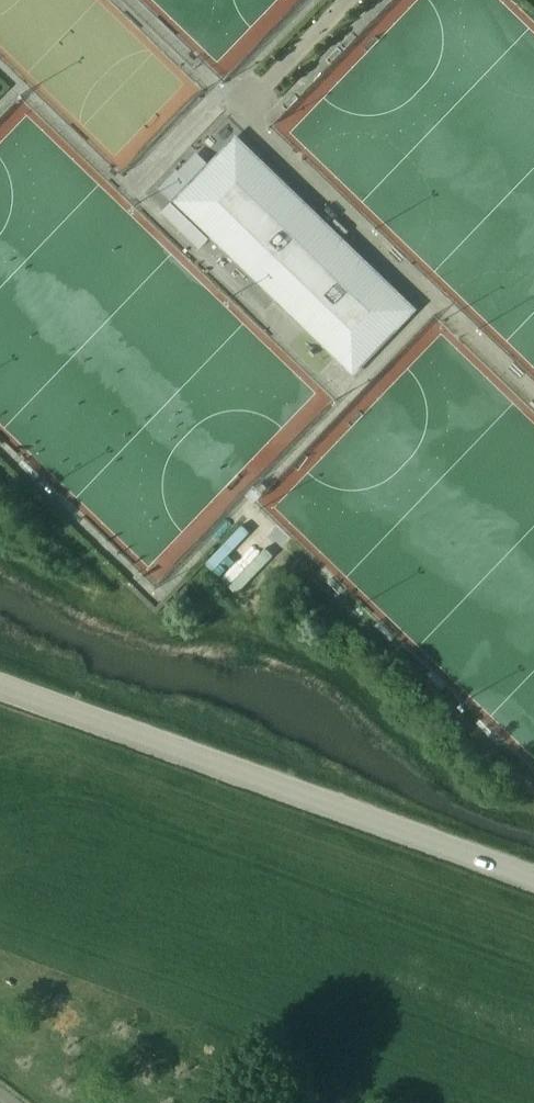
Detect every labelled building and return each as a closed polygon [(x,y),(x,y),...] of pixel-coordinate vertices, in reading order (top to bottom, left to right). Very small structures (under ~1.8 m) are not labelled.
[(236,146),(184,200),(352,363),(404,309),(236,146)]
